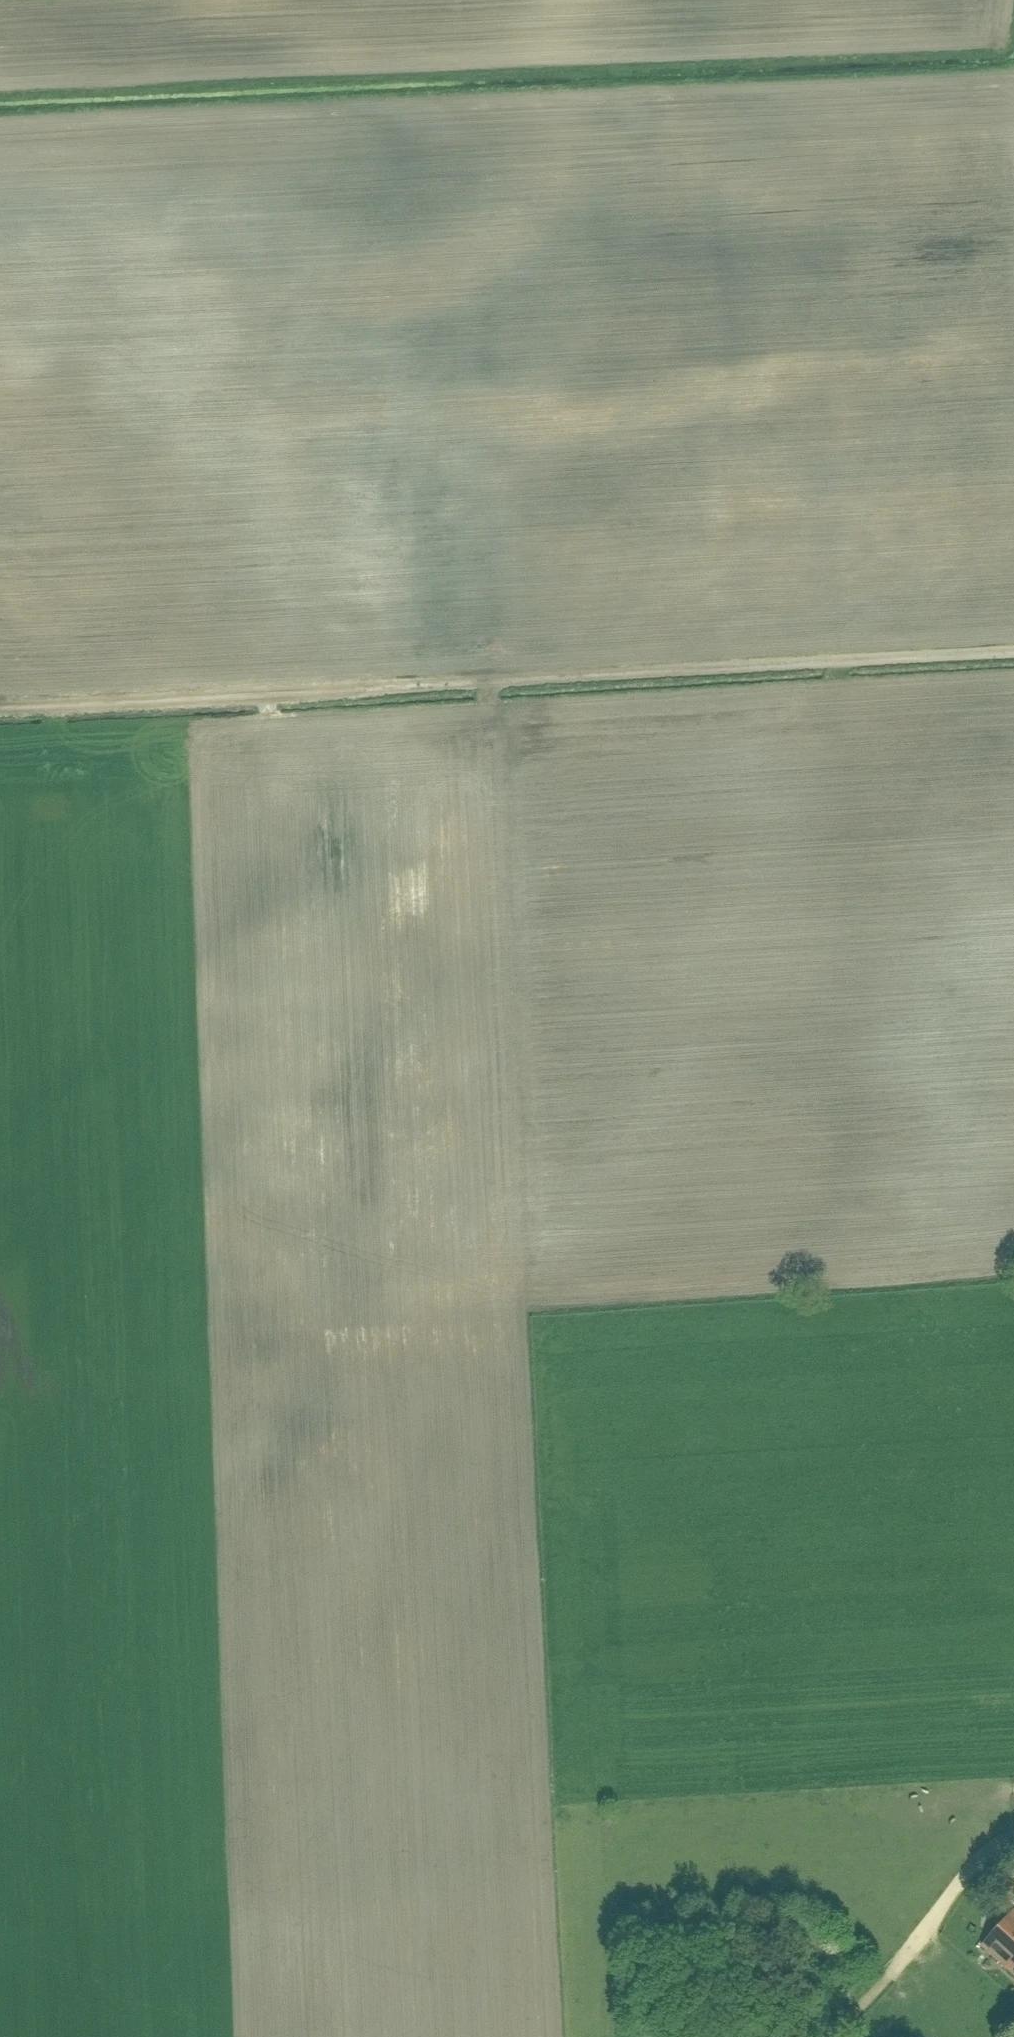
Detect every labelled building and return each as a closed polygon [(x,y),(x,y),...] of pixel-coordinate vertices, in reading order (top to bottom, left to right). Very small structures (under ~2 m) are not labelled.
[(1005,1895),(1013,1905),(1013,1885),(1005,1895)] [(1013,1975),(1013,1976),(1013,1913),(1011,1910),(980,1945),(1013,1975)]
